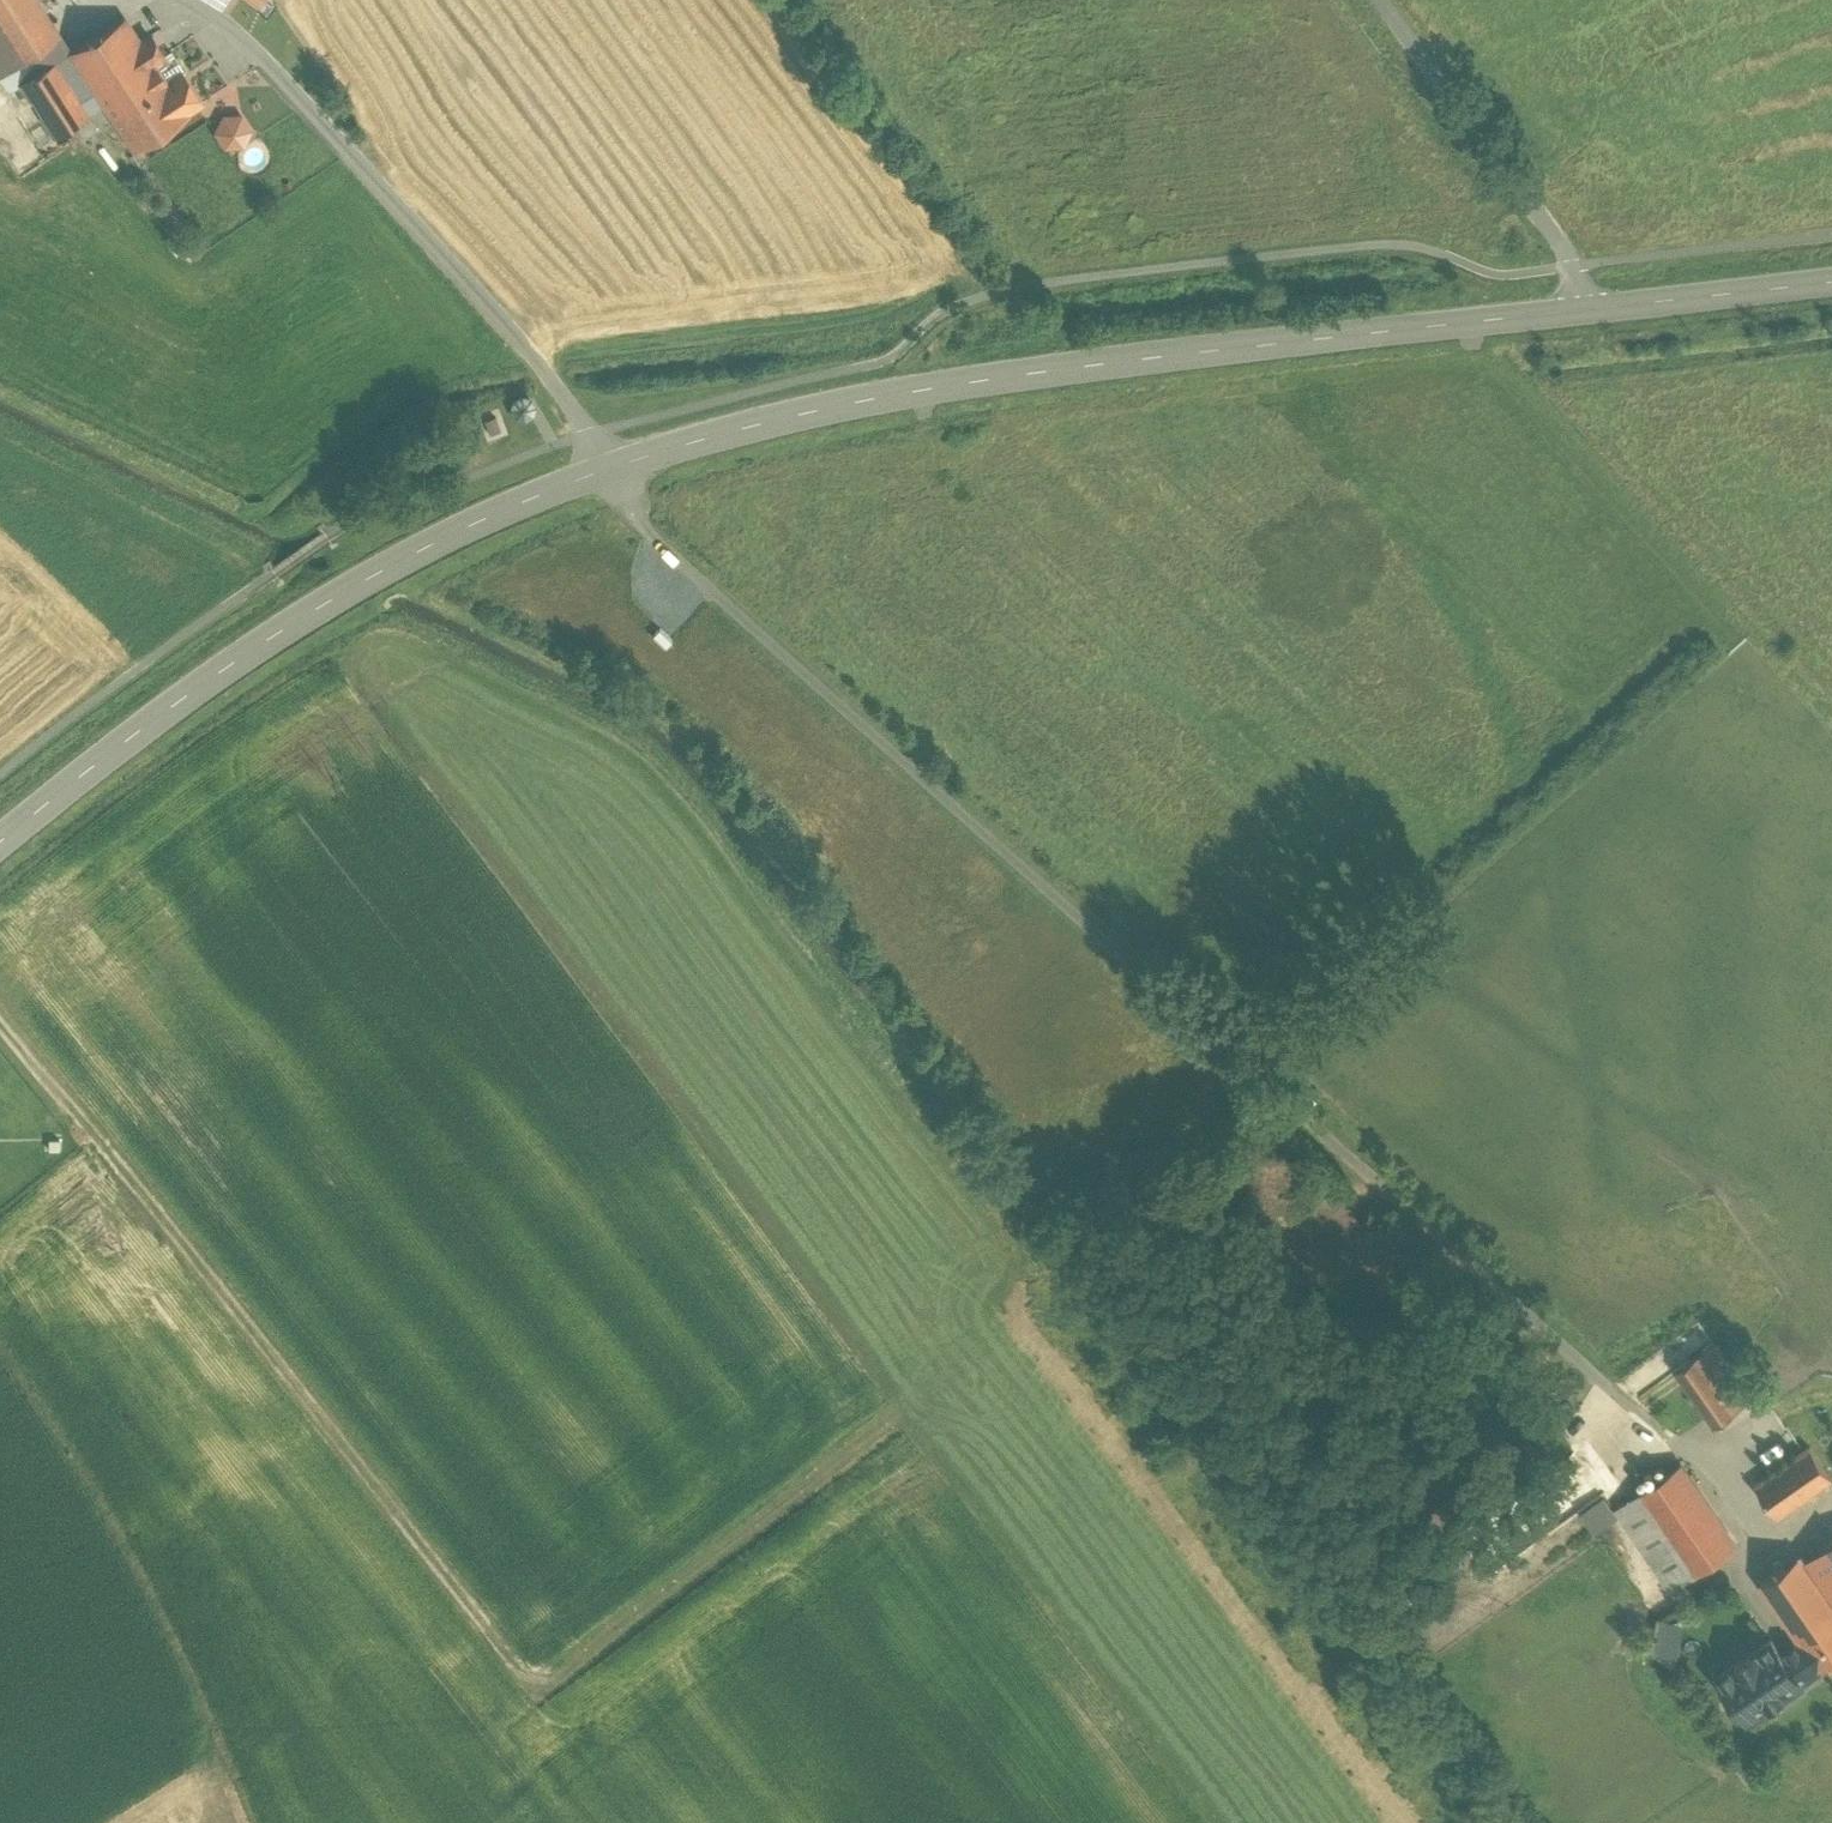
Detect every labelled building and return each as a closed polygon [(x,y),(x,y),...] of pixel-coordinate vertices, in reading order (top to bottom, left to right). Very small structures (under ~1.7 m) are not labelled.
[(42,0),(0,0),(0,82),(4,88),(71,45),(42,0)] [(239,12),(247,0),(221,0),(239,12)] [(152,49),(140,28),(80,64),(138,161),(220,112),(193,67),(188,70),(169,39),(152,49)] [(1757,1410),(1715,1353),(1688,1373),(1730,1429),(1757,1410)] [(1831,1485),(1831,1475),(1800,1428),(1740,1468),(1776,1522),(1831,1485)] [(1746,1552),(1692,1471),(1623,1517),(1678,1597),(1746,1552)] [(1819,1668),(1831,1659),(1831,1533),(1761,1582),(1801,1641),(1819,1668)] [(1748,1716),(1819,1668),(1801,1641),(1782,1654),(1772,1639),(1720,1675),(1748,1716)]
